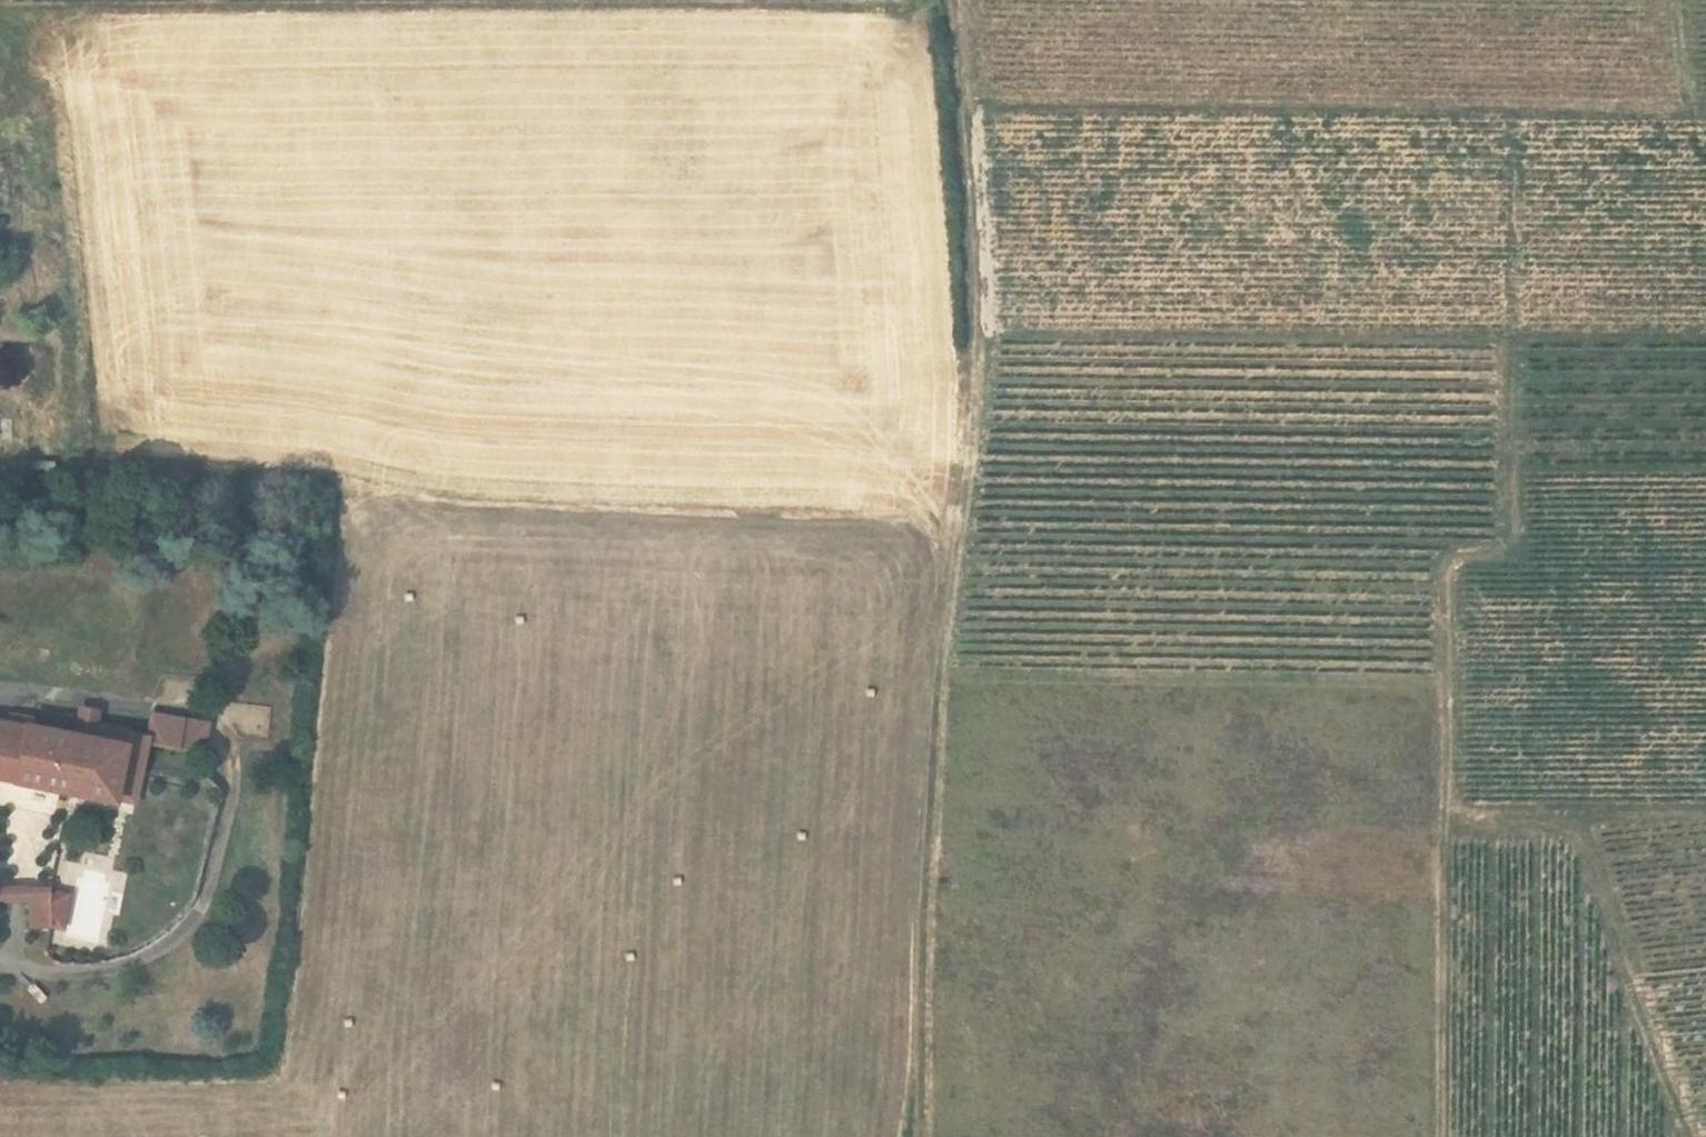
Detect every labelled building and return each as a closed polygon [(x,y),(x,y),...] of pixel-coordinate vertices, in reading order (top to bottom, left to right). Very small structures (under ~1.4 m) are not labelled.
[(81,712),(79,722),(94,725),(96,715),(81,712)] [(152,715),(147,740),(203,750),(207,725),(152,715)] [(114,795),(125,736),(126,731),(94,725),(79,722),(76,736),(32,727),(33,719),(11,716),(8,734),(0,733),(0,774),(114,795)] [(125,736),(114,795),(134,799),(145,740),(125,736)] [(52,928),(52,892),(31,893),(33,929),(52,928)]
